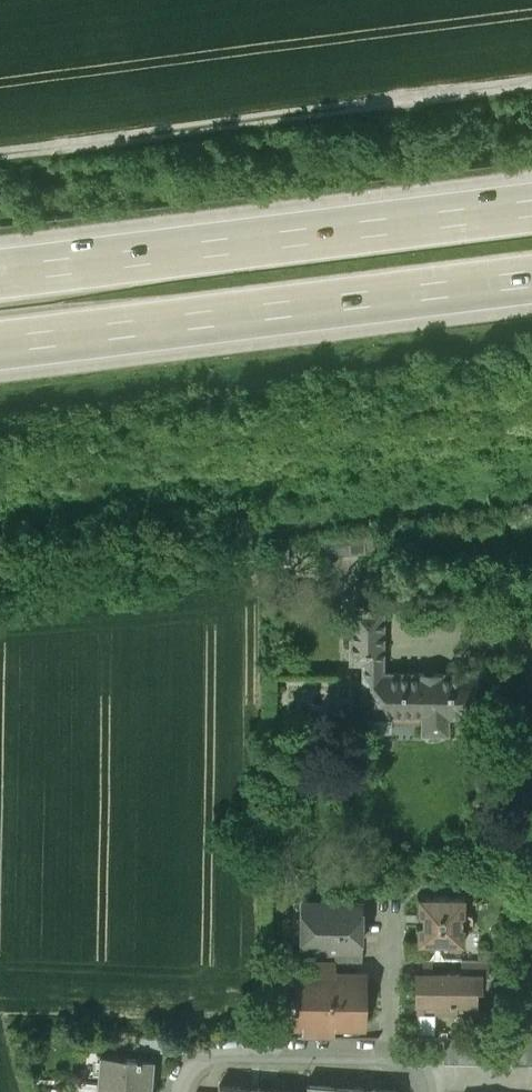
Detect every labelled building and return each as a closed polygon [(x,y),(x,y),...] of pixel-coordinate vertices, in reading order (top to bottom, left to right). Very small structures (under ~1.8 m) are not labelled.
[(383,605),(351,605),(351,660),(363,661),(382,661),(383,605)] [(484,672),(382,670),(382,661),(363,661),(362,728),(370,728),(376,735),(383,729),(391,729),(391,713),(422,714),(422,730),(447,731),(447,714),(484,715),(484,714),(484,698),(484,672)] [(499,687),(499,699),(484,698),(484,714),(499,714),(498,738),(528,739),(528,712),(531,712),(531,699),(528,699),(529,687),(499,687)] [(464,896),(418,895),(418,914),(422,914),(422,923),(417,923),(417,941),(463,942),(464,926),(471,926),(473,923),(473,914),(471,913),(464,913),(464,896)] [(360,899),(307,898),(306,945),(335,946),(359,946),(359,944),(360,899)] [(359,946),(335,946),(335,960),(362,960),(362,944),(359,944),(359,946)] [(333,960),(307,959),(306,973),(333,973),(333,960)] [(489,959),(461,959),(461,973),(480,973),(480,974),(488,974),(489,959)] [(461,973),(416,972),(416,1011),(475,1012),(475,983),(480,983),(480,974),(480,973),(461,973)] [(306,973),(297,973),(297,998),(363,999),(364,974),(333,973),(306,973)] [(363,999),(297,998),(297,1022),(306,1022),(332,1023),(363,1023),(363,999)] [(332,1023),(306,1022),(305,1035),(332,1035),(332,1023)] [(459,1037),(444,1036),(444,1063),(458,1063),(459,1037)] [(472,1037),(459,1037),(458,1063),(472,1064),(472,1037)] [(486,1037),(472,1037),(472,1064),(486,1064),(486,1037)] [(514,1037),(500,1037),(500,1064),(514,1064),(514,1037)] [(528,1038),(514,1037),(514,1064),(528,1064),(528,1038)] [(153,1058),(99,1054),(97,1082),(150,1087),(153,1058)] [(97,1082),(96,1091),(150,1091),(150,1087),(97,1082)] [(307,1082),(306,1091),(336,1091),(336,1085),(307,1082)]
